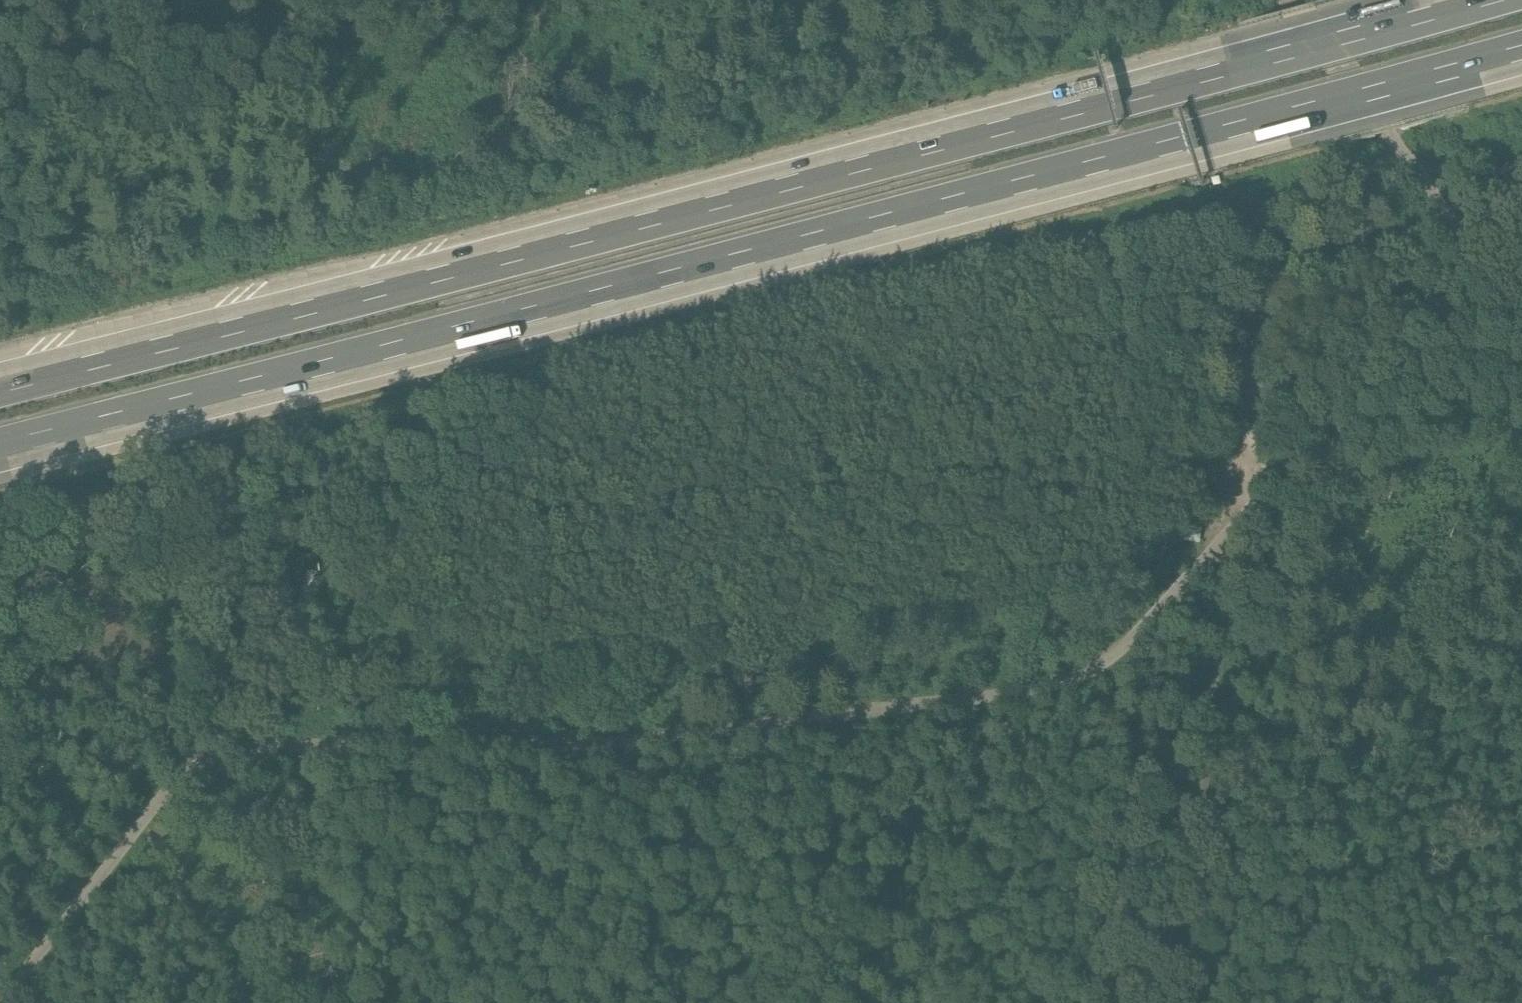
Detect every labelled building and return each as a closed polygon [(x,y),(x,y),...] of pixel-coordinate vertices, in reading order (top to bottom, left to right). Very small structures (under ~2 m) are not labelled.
[(1220,182),(1212,183),(1214,192),(1222,190),(1220,182)]
